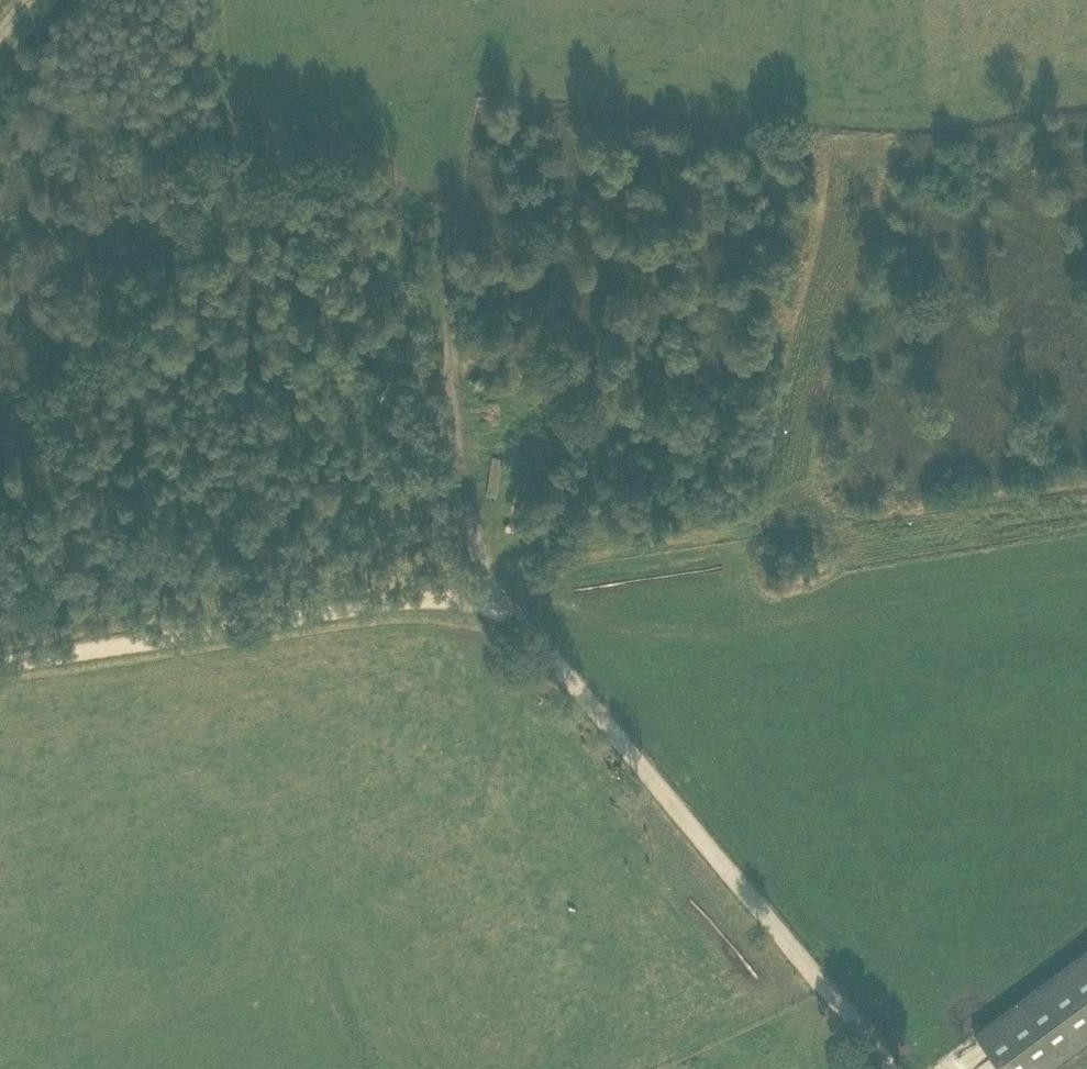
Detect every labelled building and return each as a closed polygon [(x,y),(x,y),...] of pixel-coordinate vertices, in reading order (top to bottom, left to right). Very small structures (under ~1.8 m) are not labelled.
[(1010,1068),(1039,1068),(1086,1034),(1086,946),(978,1025),(1010,1068)]
